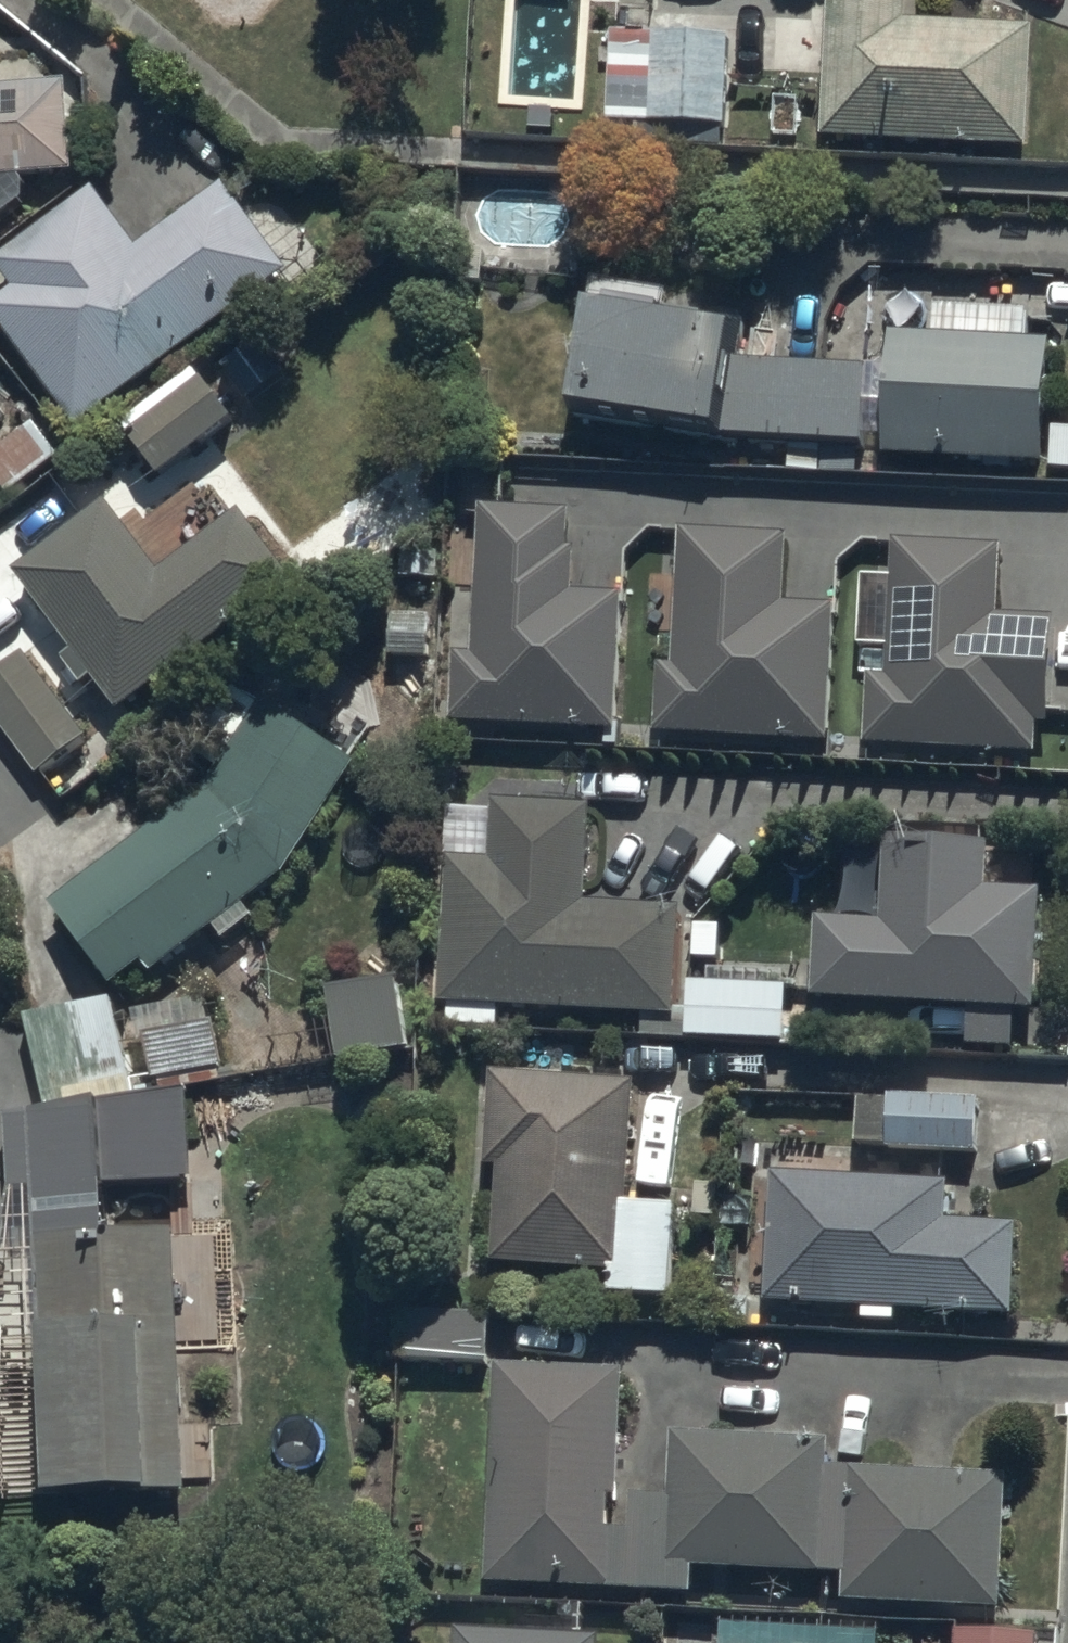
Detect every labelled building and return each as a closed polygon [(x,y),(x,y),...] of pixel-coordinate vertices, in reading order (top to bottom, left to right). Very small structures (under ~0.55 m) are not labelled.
[(828,156),(1032,166),(1038,45),(911,38),(913,0),(835,0),(828,156)] [(660,137),(659,152),(726,156),(732,51),(614,49),(611,135),(660,137)] [(77,190),(70,102),(0,108),(0,196),(77,190)] [(77,440),(291,285),(228,198),(138,263),(97,206),(0,276),(0,285),(16,306),(0,318),(0,334),(77,440)] [(725,461),(741,362),(744,346),(717,342),(719,331),(666,323),(668,310),(604,300),(594,359),(581,438),(725,461)] [(1031,321),(938,319),(938,347),(895,346),(894,384),(753,381),(742,458),(871,461),(871,427),(891,427),(890,478),(1052,481),(1054,362),(1030,361),(1031,321)] [(198,383),(121,437),(161,495),(238,440),(219,412),(198,383)] [(60,466),(37,438),(0,467),(0,493),(10,505),(60,466)] [(109,520),(17,590),(122,728),(295,596),(246,532),(165,594),(109,520)] [(572,527),(484,524),(478,671),(460,670),(457,737),(621,744),(626,609),(578,607),(579,564),(571,564),(572,527)] [(792,552),(686,547),(679,682),(660,681),(657,745),(832,753),(838,621),(789,619),(792,552)] [(875,693),(871,758),(1040,768),(1042,737),(1051,738),(1058,631),(1001,628),(1005,564),(899,557),(890,694),(875,693)] [(0,683),(0,728),(44,785),(90,750),(24,664),(0,683)] [(209,806),(52,923),(113,1005),(147,979),(157,990),(288,891),(359,782),(266,721),(236,703),(182,789),(209,806)] [(500,1038),(501,1020),(680,1027),(684,924),(587,921),(591,822),(497,818),(495,873),(451,871),(445,1017),(452,1018),(451,1036),(500,1038)] [(824,938),(819,1018),(971,1027),(970,1056),(1017,1059),(1018,1030),(1040,1031),(1047,913),(992,909),(994,865),(891,860),(886,942),(824,938)] [(398,992),(328,1004),(340,1072),(410,1060),(398,992)] [(693,1051),(697,1052),(788,1054),(789,1003),(695,1000),(693,1051)] [(113,1014),(32,1035),(54,1124),(136,1104),(113,1014)] [(212,1015),(140,1028),(151,1092),(163,1090),(165,1103),(226,1092),(212,1015)] [(498,1277),(611,1283),(610,1308),(675,1311),(680,1222),(631,1219),(637,1098),(496,1091),(491,1182),(503,1183),(498,1277)] [(979,1099),(898,1096),(898,1111),(862,1109),(860,1157),(891,1158),(890,1164),(977,1167),(979,1099)] [(111,1208),(110,1200),(195,1198),(193,1114),(102,1117),(103,1125),(10,1129),(16,1199),(0,1258),(0,1318),(2,1359),(47,1356),(57,1526),(158,1519),(157,1511),(192,1509),(176,1249),(111,1251),(111,1208)] [(771,1321),(867,1325),(867,1335),(900,1337),(900,1326),(1019,1331),(1022,1241),(949,1238),(950,1202),(777,1194),(771,1321)] [(493,1324),(439,1324),(439,1377),(493,1377),(493,1324)] [(632,1547),(625,1547),(611,1546),(613,1511),(621,1511),(628,1389),(500,1381),(488,1596),(622,1603),(695,1607),(697,1582),(849,1591),(848,1614),(1003,1622),(1010,1493),(832,1483),(833,1459),(675,1451),(672,1502),(635,1500),(632,1547)]
